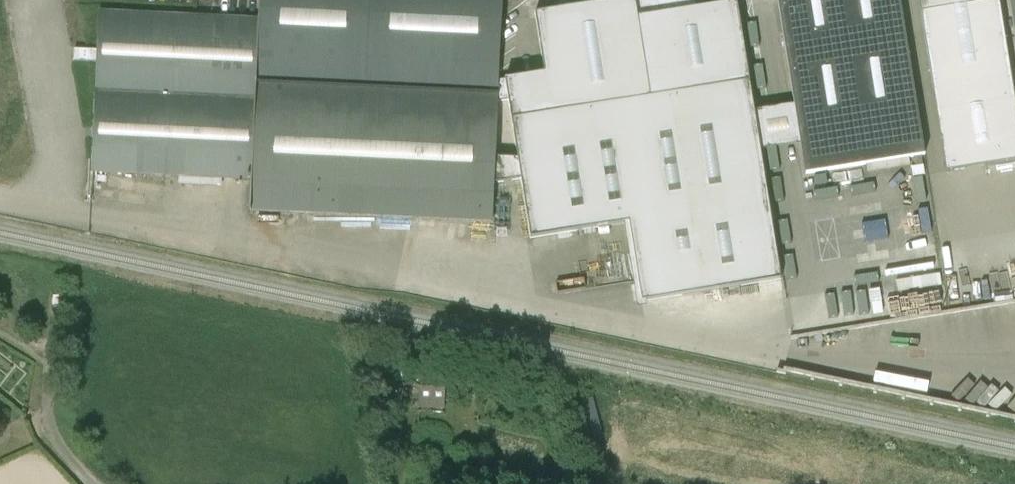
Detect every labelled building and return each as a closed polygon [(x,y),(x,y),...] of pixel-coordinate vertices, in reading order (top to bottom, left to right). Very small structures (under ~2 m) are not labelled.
[(259,20),(99,12),(97,50),(75,49),(74,61),(97,62),(92,172),(252,180),(250,212),(492,223),(494,182),(521,178),(531,238),(630,222),(643,301),(782,278),(737,1),(696,8),(694,0),(625,0),(536,15),(545,73),(506,80),(506,81),(499,81),(502,0),(547,2),(547,0),(260,0),(259,20)] [(805,174),(925,155),(900,0),(777,0),(805,174)] [(1011,80),(999,0),(918,0),(946,171),(1014,160),(1014,103),(1011,80)] [(445,409),(445,388),(419,387),(418,409),(445,409)] [(601,436),(591,398),(575,403),(585,440),(601,436)]
